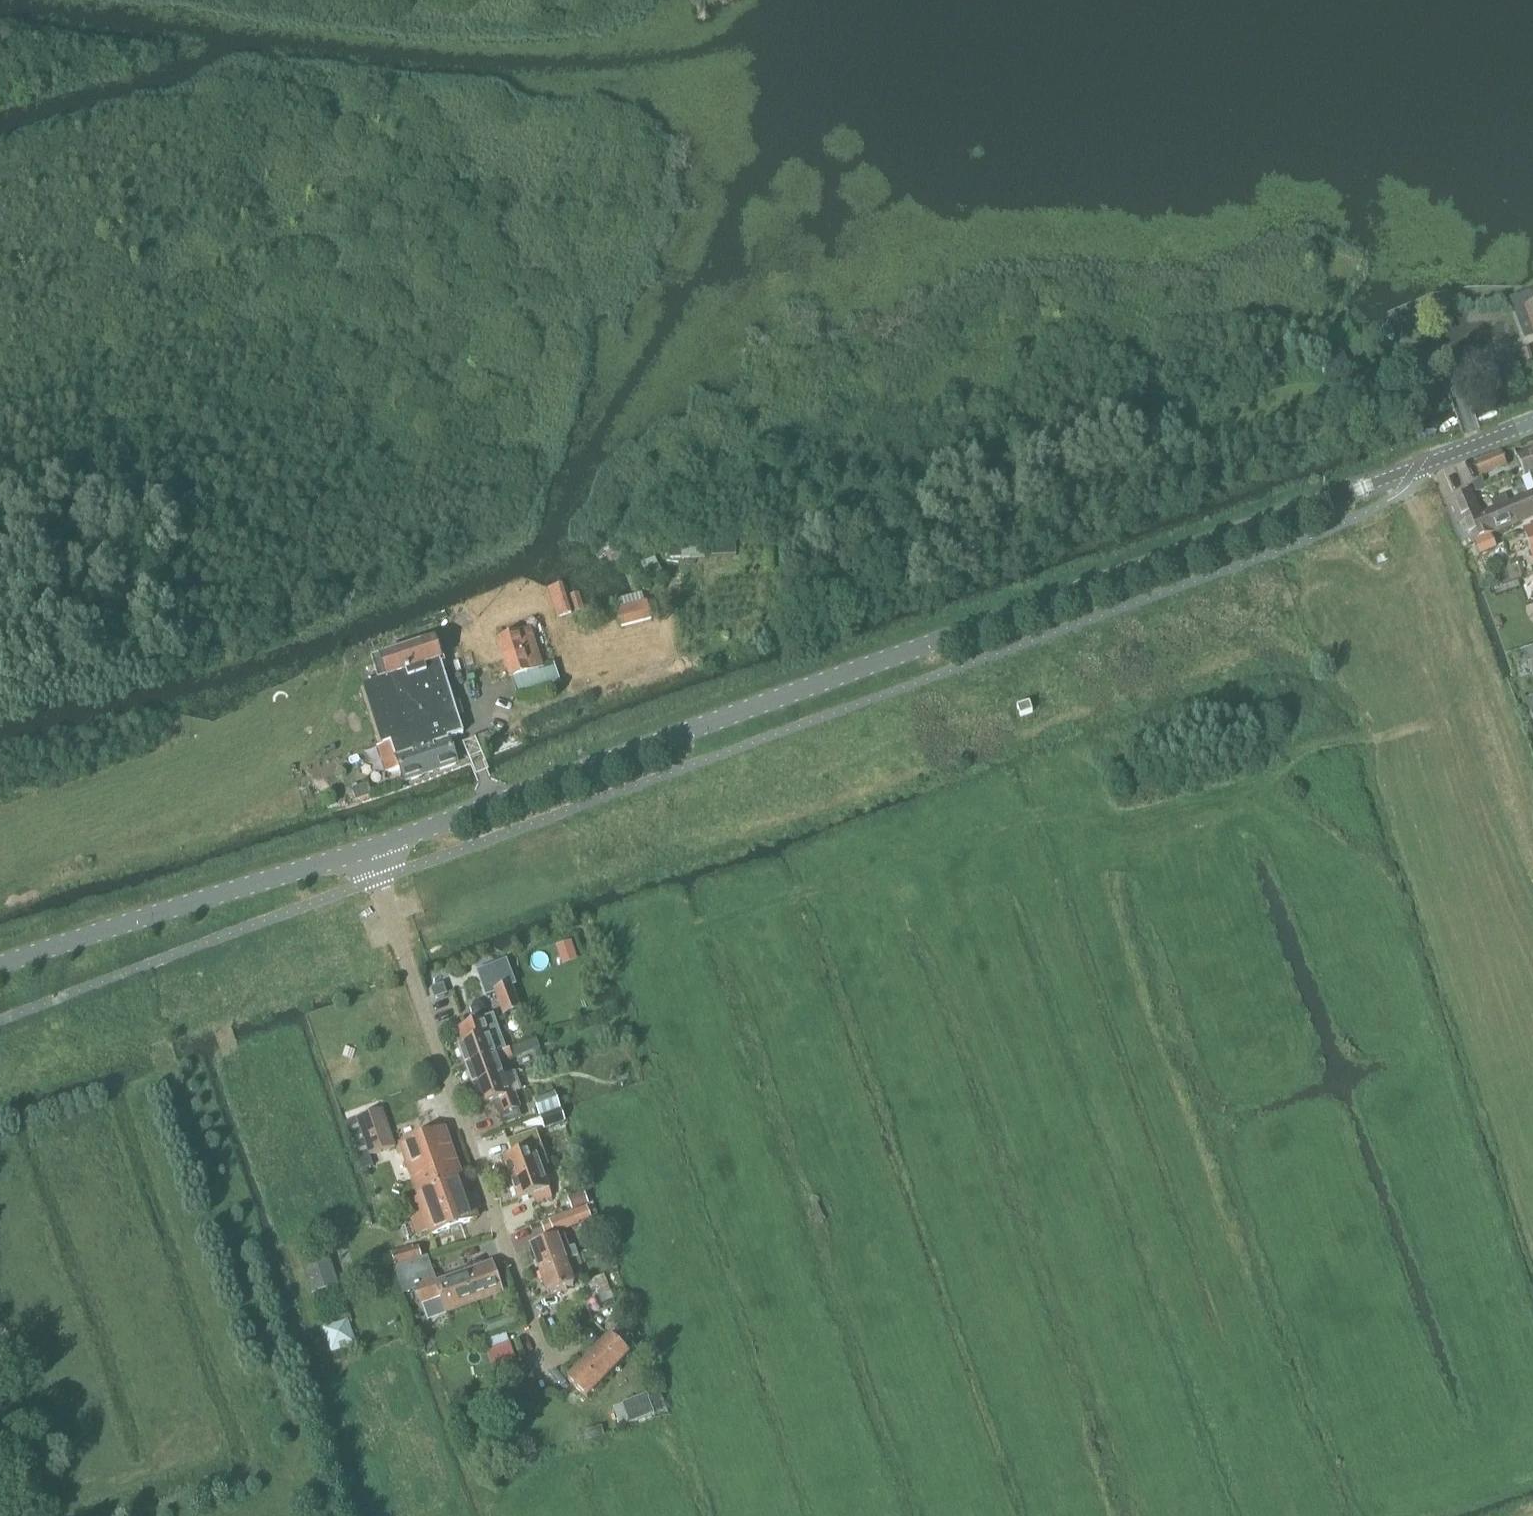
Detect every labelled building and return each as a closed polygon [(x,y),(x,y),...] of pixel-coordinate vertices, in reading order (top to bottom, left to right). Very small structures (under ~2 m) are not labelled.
[(1532,472),(1532,449),(1518,455),(1526,475),(1531,473),(1532,472)] [(1472,542),(1519,522),(1511,503),(1481,516),(1472,494),(1452,502),(1462,525),(1465,524),(1472,542)] [(713,555),(736,554),(736,535),(712,536),(713,555)] [(1490,538),(1472,544),(1476,555),(1494,549),(1490,538)] [(670,557),(706,555),(706,546),(669,548),(670,557)] [(648,583),(663,577),(659,564),(656,556),(641,562),(644,570),(643,571),(648,583)] [(699,595),(700,566),(675,565),(673,594),(699,595)] [(565,594),(561,582),(546,587),(555,616),(582,607),(576,591),(565,594)] [(623,628),(653,619),(648,602),(618,610),(623,628)] [(543,669),(531,630),(501,640),(518,696),(560,683),(555,666),(543,669)] [(404,782),(457,766),(450,741),(465,736),(442,663),(446,661),(440,639),(373,660),(380,683),(365,687),(384,747),(377,749),(385,774),(400,770),(404,782)] [(1030,703),(1017,707),(1020,717),(1033,713),(1030,703)] [(355,801),(371,796),(368,785),(351,790),(355,801)] [(504,1017),(520,1011),(511,987),(495,993),(504,1017)] [(466,1067),(496,1056),(506,1052),(500,1037),(493,1018),(464,1028),(470,1044),(459,1048),(466,1067)] [(496,1056),(466,1067),(474,1088),(504,1076),(499,1064),(513,1059),(510,1051),(506,1052),(496,1056)] [(504,1076),(474,1088),(481,1108),(495,1103),(500,1116),(521,1108),(516,1094),(511,1096),(504,1076)] [(554,1095),(552,1096),(535,1102),(541,1117),(560,1110),(554,1095)] [(558,1110),(541,1117),(546,1130),(565,1123),(560,1110),(558,1110)] [(395,1148),(382,1111),(356,1120),(369,1157),(395,1148)] [(417,1195),(462,1178),(444,1130),(399,1146),(417,1195)] [(519,1155),(504,1160),(511,1180),(542,1170),(552,1166),(544,1146),(535,1150),(532,1141),(516,1147),(519,1155)] [(542,1170),(511,1181),(519,1201),(534,1196),(537,1203),(552,1198),(542,1170)] [(462,1178),(417,1195),(419,1200),(405,1204),(417,1236),(430,1232),(432,1236),(477,1220),(462,1178)] [(586,1192),(569,1198),(574,1210),(591,1204),(586,1192)] [(579,1226),(574,1213),(550,1222),(555,1234),(579,1226)] [(532,1248),(540,1272),(575,1260),(579,1258),(576,1248),(570,1250),(565,1237),(532,1248)] [(393,1255),(396,1268),(422,1260),(418,1247),(393,1255)] [(339,1289),(328,1256),(303,1265),(314,1297),(339,1289)] [(430,1260),(396,1271),(406,1297),(418,1293),(424,1310),(443,1303),(447,1313),(503,1293),(493,1265),(444,1283),(441,1276),(436,1277),(430,1260)] [(575,1260),(540,1272),(549,1295),(574,1286),(568,1270),(578,1267),(575,1260)] [(606,1275),(589,1282),(592,1291),(600,1288),(606,1303),(616,1300),(606,1275)] [(514,1316),(499,1320),(503,1332),(517,1327),(514,1316)] [(358,1347),(350,1324),(327,1332),(335,1355),(358,1347)] [(508,1336),(485,1343),(489,1352),(511,1344),(508,1336)] [(610,1337),(568,1381),(588,1399),(629,1356),(624,1351),(629,1345),(620,1336),(615,1342),(610,1337)] [(655,1415),(647,1394),(622,1404),(623,1404),(614,1407),(622,1427),(655,1415)] [(605,1435),(602,1427),(586,1432),(589,1440),(605,1435)]
